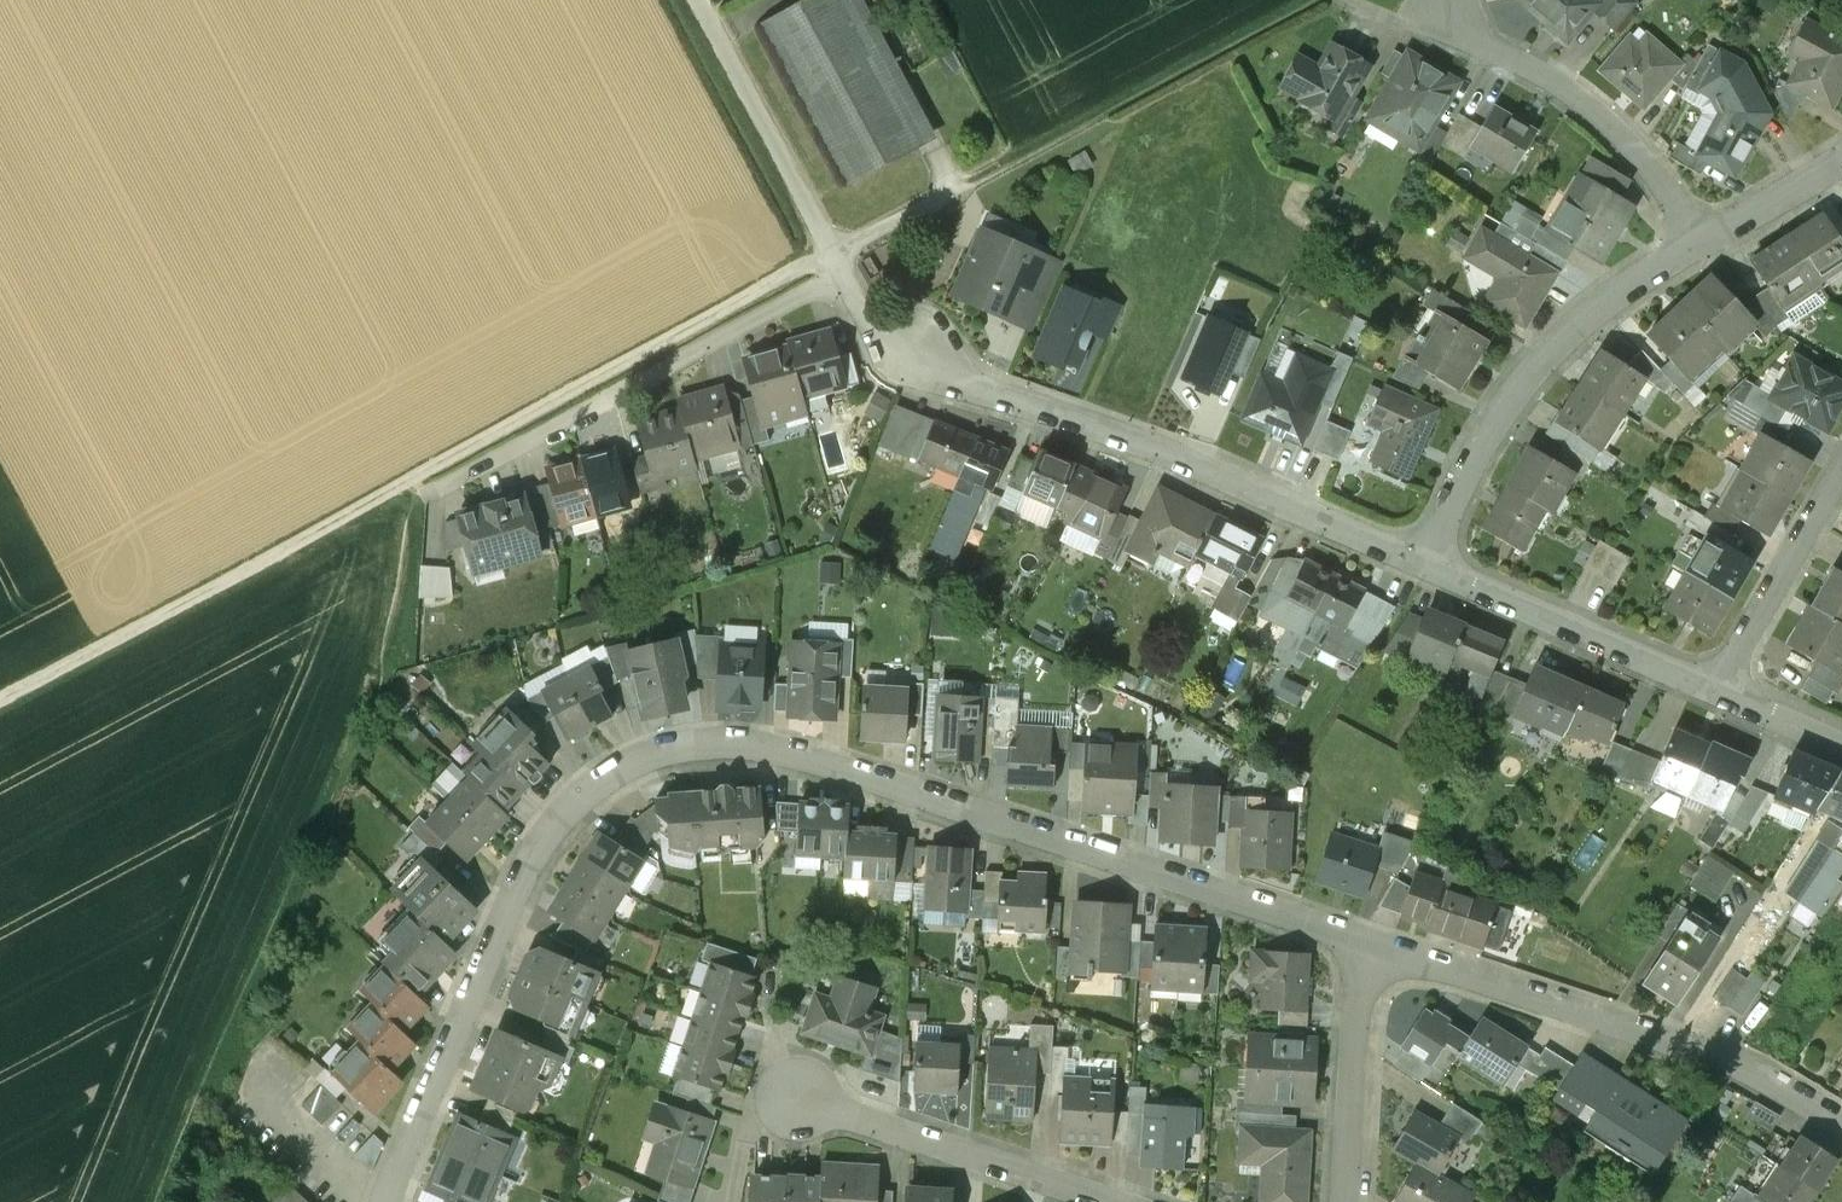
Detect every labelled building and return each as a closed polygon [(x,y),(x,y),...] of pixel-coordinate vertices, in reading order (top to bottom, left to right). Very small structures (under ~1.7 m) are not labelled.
[(766,23),(851,181),(917,145),(839,0),(809,0),(766,23)] [(1567,42),(1593,12),(1600,4),(1598,2),(1600,0),(1519,0),(1567,42)] [(1593,12),(1614,31),(1634,7),(1639,3),(1636,0),(1600,0),(1598,2),(1600,4),(1593,12)] [(1805,19),(1786,55),(1799,61),(1787,84),(1804,93),(1832,108),(1841,88),(1841,39),(1805,19)] [(1642,58),(1626,45),(1603,72),(1644,107),(1668,78),(1680,65),(1679,64),(1655,43),(1642,58)] [(1708,45),(1698,63),(1683,91),(1699,98),(1702,92),(1698,90),(1720,52),(1708,45)] [(1368,67),(1333,47),(1319,71),(1298,59),(1282,87),(1304,98),(1303,107),(1315,113),(1319,112),(1334,121),(1336,122),(1350,98),(1368,67)] [(1380,74),(1394,82),(1407,59),(1394,51),(1380,74)] [(1742,63),(1720,52),(1698,90),(1702,92),(1712,97),(1720,114),(1698,154),(1697,156),(1708,161),(1736,176),(1770,114),(1742,63)] [(1680,65),(1668,78),(1683,91),(1698,63),(1688,54),(1679,64),(1680,65)] [(1456,84),(1409,56),(1407,59),(1394,82),(1377,110),(1397,122),(1394,127),(1419,142),(1421,143),(1432,124),(1456,84)] [(1804,93),(1787,84),(1778,80),(1773,89),(1789,120),(1804,93)] [(1363,105),(1350,98),(1336,122),(1334,121),(1330,129),(1345,137),(1363,105)] [(1537,133),(1494,107),(1482,128),(1470,147),(1471,148),(1513,173),(1537,133)] [(1470,147),(1482,128),(1459,114),(1447,133),(1441,144),(1465,159),(1471,148),(1470,147)] [(1441,144),(1447,133),(1432,124),(1421,143),(1419,142),(1415,149),(1432,159),(1441,144)] [(1700,175),(1708,161),(1697,156),(1698,154),(1679,144),(1671,159),(1700,175)] [(1592,160),(1582,177),(1618,199),(1628,182),(1592,160)] [(1618,199),(1582,177),(1549,232),(1549,233),(1574,248),(1598,262),(1621,223),(1618,222),(1628,205),(1618,199)] [(1536,244),(1562,259),(1565,262),(1574,248),(1549,233),(1549,232),(1538,225),(1542,219),(1514,203),(1501,224),(1536,244)] [(1786,238),(1816,283),(1841,265),(1841,242),(1823,214),(1786,238)] [(1529,256),(1481,228),(1467,252),(1488,264),(1489,262),(1502,269),(1483,301),(1526,326),(1542,299),(1539,298),(1555,272),(1529,256)] [(1017,248),(981,233),(956,291),(993,307),(993,312),(1012,320),(1015,312),(1036,265),(1037,262),(1015,253),(1017,248)] [(1827,299),(1816,283),(1786,238),(1751,262),(1768,290),(1787,319),(1789,324),(1827,299)] [(1529,256),(1555,272),(1562,259),(1536,244),(1529,256)] [(1036,265),(1015,312),(1031,319),(1052,272),(1036,265)] [(1712,276),(1679,307),(1719,349),(1722,352),(1752,325),(1755,322),(1742,308),(1712,276)] [(1462,326),(1463,325),(1470,312),(1432,289),(1423,305),(1437,314),(1438,312),(1462,326)] [(1757,298),(1776,327),(1787,319),(1768,290),(1757,298)] [(1101,307),(1064,291),(1038,353),(1048,357),(1047,360),(1060,366),(1063,360),(1077,366),(1092,332),(1103,308),(1101,307)] [(1757,298),(1742,308),(1755,322),(1752,325),(1764,337),(1776,327),(1757,298)] [(1104,301),(1101,307),(1103,308),(1092,332),(1106,338),(1119,308),(1104,301)] [(1688,378),(1719,349),(1679,307),(1648,336),(1672,361),(1688,378)] [(1462,326),(1438,312),(1437,314),(1423,338),(1416,333),(1400,361),(1426,377),(1428,373),(1459,391),(1489,340),(1463,325),(1462,326)] [(1246,334),(1210,318),(1184,377),(1220,393),(1246,334)] [(836,357),(829,330),(788,341),(788,346),(803,398),(845,387),(836,357)] [(803,398),(788,346),(771,351),(772,355),(762,360),(757,360),(753,362),(750,366),(748,370),(748,373),(755,397),(763,428),(766,428),(786,422),(783,412),(805,406),(803,398)] [(1641,350),(1626,366),(1646,378),(1645,380),(1654,386),(1665,375),(1661,371),(1641,350)] [(1604,351),(1580,387),(1617,411),(1622,414),(1645,380),(1646,378),(1626,366),(1604,351)] [(1338,352),(1330,371),(1332,372),(1319,402),(1332,408),(1353,359),(1338,352)] [(836,357),(845,387),(859,384),(851,353),(836,357)] [(1794,356),(1772,395),(1770,398),(1782,405),(1824,428),(1836,408),(1839,410),(1841,404),(1841,383),(1794,356)] [(1319,402),(1332,372),(1330,371),(1305,360),(1292,388),(1261,375),(1242,418),(1301,444),(1319,402)] [(1419,390),(1426,377),(1400,361),(1391,378),(1419,390)] [(1661,371),(1665,375),(1683,395),(1695,385),(1688,378),(1672,361),(1661,371)] [(1772,422),(1782,405),(1770,398),(1772,395),(1754,384),(1742,405),(1761,416),(1772,422)] [(727,399),(724,387),(678,400),(680,410),(694,458),(738,446),(725,400),(727,399)] [(1595,445),(1617,411),(1580,387),(1556,424),(1558,425),(1594,448),(1595,445)] [(873,389),(863,411),(880,418),(889,397),(873,389)] [(1436,412),(1383,389),(1369,420),(1387,427),(1372,462),(1408,477),(1436,412)] [(739,396),(727,399),(725,400),(738,446),(739,450),(753,446),(741,401),(739,396)] [(741,401),(753,446),(770,441),(766,428),(763,428),(755,397),(741,401)] [(694,458),(680,410),(638,422),(648,457),(653,476),(662,474),(696,465),(694,458)] [(923,424),(893,412),(880,444),(910,456),(923,424)] [(1752,430),(1761,435),(1762,433),(1782,445),(1789,432),(1772,422),(1761,416),(1752,430)] [(977,437),(935,420),(918,460),(960,477),(977,438),(977,437)] [(1351,431),(1326,421),(1314,448),(1338,459),(1351,431)] [(1564,446),(1591,464),(1601,449),(1595,445),(1594,448),(1558,425),(1551,437),(1564,446)] [(1740,471),(1742,473),(1789,499),(1811,461),(1782,445),(1762,433),(1761,435),(1740,471)] [(1727,453),(1741,458),(1746,441),(1732,437),(1727,453)] [(1008,451),(977,438),(960,477),(930,549),(954,560),(985,487),(992,490),(1008,451)] [(1564,446),(1554,464),(1574,476),(1574,477),(1581,481),(1591,464),(1564,446)] [(1529,450),(1507,488),(1544,509),(1553,514),(1574,477),(1574,476),(1554,464),(1529,450)] [(1075,467),(1042,452),(1036,466),(1023,493),(1057,508),(1075,468),(1075,467)] [(653,476),(648,457),(631,462),(640,492),(665,486),(662,474),(653,476)] [(1023,493),(1036,466),(1019,458),(1007,486),(1023,493)] [(596,515),(580,459),(573,461),(574,463),(548,470),(552,483),(563,524),(596,515)] [(1071,515),(1089,474),(1075,468),(1057,508),(1071,515)] [(1768,536),(1789,499),(1742,473),(1721,509),(1741,520),(1768,536)] [(1089,474),(1071,515),(1067,522),(1100,537),(1103,538),(1115,513),(1125,490),(1089,474)] [(552,483),(537,487),(545,515),(549,528),(563,524),(552,483)] [(524,495),(531,519),(545,515),(537,487),(521,491),(522,496),(524,495)] [(1522,550),(1544,509),(1507,488),(1484,529),(1522,550)] [(1001,500),(988,494),(976,522),(989,527),(997,509),(1001,500)] [(466,547),(473,571),(488,566),(495,569),(520,563),(524,556),(540,551),(531,519),(524,495),(522,496),(457,514),(459,520),(466,547)] [(1191,560),(1211,524),(1153,497),(1137,530),(1121,566),(1126,568),(1150,579),(1156,564),(1183,576),(1191,560)] [(1733,534),(1741,520),(1721,509),(1700,497),(1693,511),(1733,534)] [(1727,545),(1733,534),(1693,511),(1685,525),(1707,537),(1708,534),(1727,545)] [(1127,519),(1115,513),(1103,538),(1100,537),(1095,550),(1110,557),(1125,524),(1127,519)] [(466,547),(459,520),(445,523),(444,553),(466,547)] [(1121,566),(1137,530),(1125,524),(1110,557),(1102,574),(1119,582),(1126,568),(1121,566)] [(1211,524),(1191,560),(1207,568),(1205,572),(1223,581),(1210,609),(1217,612),(1212,623),(1219,626),(1235,590),(1256,544),(1211,524)] [(1727,545),(1708,534),(1707,537),(1686,573),(1731,599),(1754,560),(1727,545)] [(1585,568),(1599,576),(1614,549),(1600,541),(1585,568)] [(1599,576),(1616,586),(1631,559),(1614,549),(1599,576)] [(1298,650),(1335,576),(1305,561),(1303,565),(1289,558),(1284,566),(1265,605),(1260,615),(1288,627),(1270,661),(1287,670),(1298,650)] [(1265,605),(1284,566),(1272,560),(1251,598),(1265,605)] [(421,566),(419,598),(453,598),(450,568),(421,566)] [(1833,567),(1810,607),(1841,625),(1841,573),(1833,567)] [(1665,609),(1711,635),(1731,599),(1686,573),(1665,609)] [(1335,576),(1298,650),(1311,657),(1329,620),(1347,628),(1365,591),(1335,576)] [(1250,597),(1235,590),(1219,626),(1216,632),(1227,637),(1250,597)] [(1396,607),(1365,591),(1347,628),(1344,634),(1375,650),(1396,607)] [(1838,674),(1841,667),(1841,625),(1810,607),(1788,646),(1816,662),(1838,674)] [(1465,626),(1428,611),(1423,621),(1409,655),(1411,656),(1446,671),(1450,662),(1465,626)] [(1409,655),(1423,621),(1408,615),(1385,652),(1409,662),(1411,656),(1409,655)] [(1492,674),(1505,643),(1465,626),(1450,662),(1473,671),(1463,696),(1480,703),(1492,674)] [(679,641),(685,666),(697,662),(695,634),(695,629),(676,634),(677,641),(679,641)] [(695,634),(697,662),(699,677),(720,678),(722,645),(724,645),(725,635),(695,634)] [(833,638),(832,647),(839,647),(837,677),(852,678),(853,639),(833,638)] [(685,666),(679,641),(677,641),(655,647),(652,652),(631,657),(629,658),(634,675),(645,718),(669,711),(668,704),(686,699),(678,667),(685,666)] [(605,648),(608,657),(616,679),(634,675),(629,658),(631,657),(628,642),(605,648)] [(790,659),(792,661),(791,684),(789,712),(789,717),(835,720),(837,677),(839,647),(832,647),(808,645),(807,643),(796,643),(793,644),(790,648),(790,659)] [(724,645),(722,645),(720,678),(719,703),(760,705),(763,647),(724,645)] [(608,657),(590,666),(603,690),(617,683),(616,679),(608,657)] [(1816,662),(1801,689),(1827,703),(1833,692),(1838,695),(1841,688),(1841,677),(1838,674),(1816,662)] [(590,666),(566,679),(591,727),(613,715),(600,691),(603,690),(590,666)] [(1565,732),(1584,688),(1532,666),(1524,687),(1512,714),(1541,726),(1538,734),(1559,743),(1565,732)] [(1509,681),(1492,674),(1480,703),(1493,709),(1494,707),(1509,681)] [(1298,698),(1303,687),(1284,677),(1278,687),(1298,698)] [(567,740),(591,727),(566,679),(542,692),(556,718),(567,740)] [(1460,688),(1440,680),(1430,705),(1456,716),(1462,701),(1455,698),(1460,688)] [(905,681),(904,690),(907,690),(905,715),(922,716),(924,682),(905,681)] [(1524,687),(1509,681),(1494,707),(1512,714),(1524,687)] [(789,712),(791,684),(776,683),(774,711),(789,712)] [(904,690),(866,687),(865,704),(863,704),(862,712),(864,712),(863,739),(904,741),(905,715),(907,690),(904,690)] [(1584,688),(1565,732),(1585,740),(1587,735),(1604,742),(1610,729),(1613,730),(1623,705),(1584,688)] [(556,718),(542,692),(527,699),(545,724),(556,718)] [(981,699),(944,697),(943,711),(938,711),(935,760),(959,762),(960,757),(978,758),(981,699)] [(996,700),(981,699),(978,758),(992,759),(993,747),(995,708),(996,700)] [(995,708),(993,747),(1008,747),(1008,745),(1014,745),(1016,724),(1017,724),(1018,709),(995,708)] [(530,730),(512,713),(478,749),(481,752),(462,772),(470,779),(503,810),(519,792),(524,795),(529,790),(525,786),(546,764),(530,748),(537,744),(532,734),(530,732),(530,730)] [(1017,724),(1016,724),(1014,745),(1008,745),(1008,747),(1006,787),(1055,790),(1056,767),(1051,766),(1053,726),(1017,724)] [(1690,789),(1709,744),(1672,729),(1658,762),(1649,782),(1686,798),(1690,789)] [(1614,777),(1631,750),(1613,742),(1602,772),(1614,777)] [(1138,746),(1085,743),(1083,770),(1082,800),(1081,810),(1131,814),(1133,814),(1134,795),(1138,746)] [(1741,779),(1749,761),(1709,744),(1690,789),(1707,796),(1704,803),(1723,811),(1737,778),(1741,779)] [(1631,750),(1614,777),(1646,791),(1649,782),(1658,762),(1631,750)] [(1817,809),(1840,772),(1793,752),(1773,796),(1814,814),(1817,809)] [(1082,800),(1083,770),(1069,769),(1067,800),(1082,800)] [(1840,772),(1817,809),(1841,819),(1841,773),(1840,772)] [(1163,806),(1164,785),(1165,776),(1150,776),(1149,796),(1148,805),(1163,806)] [(503,810),(470,779),(448,801),(487,838),(508,815),(503,810)] [(716,790),(697,792),(702,845),(699,848),(717,847),(717,850),(721,854),(726,853),(729,850),(757,848),(765,840),(760,787),(733,789),(727,785),(721,785),(716,790)] [(1216,788),(1164,785),(1163,806),(1161,838),(1199,840),(1199,845),(1213,846),(1216,788)] [(1752,785),(1734,814),(1749,824),(1767,795),(1752,785)] [(696,853),(699,848),(702,845),(697,792),(671,794),(667,798),(655,799),(656,805),(657,815),(669,825),(669,834),(670,848),(696,853)] [(1149,796),(1134,795),(1133,814),(1131,814),(1130,824),(1147,825),(1148,805),(1149,796)] [(1244,828),(1246,798),(1230,797),(1228,827),(1244,828)] [(1265,799),(1246,798),(1244,828),(1242,867),(1288,869),(1291,814),(1264,812),(1265,799)] [(798,855),(821,856),(825,799),(818,799),(818,804),(800,803),(799,829),(798,855)] [(832,800),(825,799),(821,856),(846,857),(848,831),(849,806),(832,805),(832,800)] [(465,861),(487,838),(448,801),(427,824),(447,843),(465,861)] [(799,829),(800,803),(775,801),(777,831),(799,829)] [(657,815),(656,805),(635,821),(654,833),(657,835),(669,834),(669,825),(657,815)] [(1715,814),(1698,841),(1711,849),(1729,822),(1715,814)] [(423,840),(436,854),(447,843),(427,824),(420,817),(409,828),(423,840)] [(631,818),(623,831),(647,846),(654,833),(635,821),(631,818)] [(1841,833),(1841,831),(1832,824),(1827,826),(1783,893),(1797,902),(1841,833)] [(600,831),(582,859),(627,887),(644,860),(616,841),(600,831)] [(616,841),(644,860),(652,849),(647,846),(623,831),(616,841)] [(897,837),(897,834),(848,831),(846,857),(844,879),(869,880),(867,895),(894,897),(894,880),(897,837)] [(1380,849),(1374,867),(1397,874),(1415,843),(1383,833),(1378,848),(1380,849)] [(1797,902),(1819,916),(1840,882),(1836,879),(1841,870),(1841,833),(1797,902)] [(1378,848),(1332,834),(1316,882),(1364,897),(1374,867),(1380,849),(1378,848)] [(915,838),(897,837),(894,880),(912,881),(915,838)] [(427,864),(433,870),(442,859),(436,854),(423,840),(410,855),(420,865),(422,863),(425,866),(427,864)] [(972,850),(929,848),(926,909),(966,911),(965,918),(968,918),(970,890),(972,850)] [(1707,856),(1689,885),(1715,901),(1734,873),(1707,856)] [(582,859),(565,886),(611,914),(627,887),(582,859)] [(433,870),(427,864),(425,866),(422,863),(420,865),(404,881),(408,884),(397,896),(414,912),(447,945),(478,911),(433,870)] [(1432,915),(1443,919),(1445,920),(1455,889),(1457,889),(1461,875),(1448,867),(1442,884),(1432,915)] [(1000,882),(1002,882),(1003,872),(985,871),(984,891),(984,904),(999,904),(1000,882)] [(1045,899),(1046,874),(1029,873),(1029,883),(1002,882),(1000,882),(999,904),(998,929),(1045,932),(1046,899),(1045,899)] [(1429,923),(1432,915),(1442,884),(1414,875),(1410,888),(1401,914),(1429,923)] [(1378,907),(1401,914),(1410,888),(1394,879),(1378,907)] [(594,941),(611,914),(565,886),(548,913),(562,922),(594,941)] [(1469,893),(1457,889),(1455,889),(1445,920),(1443,919),(1440,931),(1498,950),(1511,910),(1468,896),(1469,893)] [(970,890),(968,918),(983,919),(984,904),(984,891),(970,890)] [(1129,906),(1075,903),(1072,947),(1071,969),(1074,969),(1123,972),(1125,972),(1127,941),(1129,906)] [(1657,936),(1669,945),(1684,921),(1686,923),(1691,914),(1676,905),(1657,936)] [(447,945),(414,912),(384,943),(394,953),(384,964),(387,967),(417,996),(458,955),(447,945)] [(1686,923),(1684,921),(1669,945),(1646,982),(1678,1002),(1716,942),(1686,923)] [(586,953),(594,941),(562,922),(552,939),(579,950),(586,953)] [(1178,985),(1181,926),(1155,924),(1154,942),(1153,969),(1152,983),(1178,985)] [(1181,926),(1178,985),(1202,986),(1204,986),(1205,964),(1207,927),(1181,926)] [(1138,968),(1140,941),(1127,941),(1125,972),(1123,972),(1123,977),(1138,978),(1138,968)] [(1153,969),(1154,942),(1140,941),(1138,968),(1153,969)] [(701,961),(711,964),(711,962),(752,975),(757,959),(707,943),(701,961)] [(1071,969),(1072,947),(1058,946),(1057,978),(1073,979),(1074,969),(1071,969)] [(574,961),(541,948),(527,953),(508,994),(514,1009),(548,1024),(573,1035),(575,1036),(601,975),(600,972),(574,961)] [(579,950),(574,961),(600,972),(601,975),(605,961),(586,953),(579,950)] [(1310,953),(1252,950),(1250,981),(1263,982),(1261,1009),(1279,1010),(1307,1011),(1310,953)] [(711,964),(693,1020),(739,1035),(744,1020),(747,1020),(755,994),(753,993),(758,977),(752,975),(711,962),(711,964)] [(1219,965),(1205,964),(1204,986),(1202,986),(1202,993),(1218,994),(1219,965)] [(417,996),(387,967),(362,993),(374,1004),(404,1033),(429,1007),(417,996)] [(1732,969),(1713,998),(1728,1009),(1748,979),(1732,969)] [(1748,979),(1728,1009),(1742,1017),(1765,983),(1751,974),(1748,979)] [(870,1010),(877,989),(837,976),(830,997),(815,993),(802,1034),(865,1054),(872,1056),(880,1032),(885,1015),(870,1010)] [(404,1033),(374,1004),(349,1031),(362,1042),(391,1070),(416,1044),(404,1033)] [(1307,1011),(1279,1010),(1278,1025),(1308,1026),(1309,1012),(1307,1011)] [(1432,1015),(1424,1010),(1401,1047),(1405,1050),(1430,1065),(1432,1067),(1446,1044),(1459,1053),(1469,1038),(1447,1024),(1449,1021),(1434,1011),(1432,1015)] [(1457,1057),(1504,1086),(1518,1064),(1530,1072),(1538,1058),(1526,1050),(1528,1048),(1481,1019),(1469,1038),(1459,1053),(1457,1057)] [(734,1051),(739,1035),(693,1020),(674,1077),(678,1078),(714,1090),(720,1092),(726,1075),(728,1076),(736,1051),(734,1051)] [(573,1035),(548,1024),(543,1035),(547,1036),(569,1046),(573,1035)] [(1037,1073),(1051,1074),(1052,1047),(1054,1026),(1031,1024),(1029,1051),(1038,1052),(1037,1073)] [(542,1047),(496,1028),(471,1088),(490,1096),(518,1108),(525,1110),(532,1108),(538,1090),(551,1086),(563,1060),(562,1056),(542,1047)] [(880,1032),(872,1056),(865,1054),(860,1070),(900,1084),(902,1039),(880,1032)] [(961,1044),(960,1064),(974,1065),(976,1035),(960,1034),(959,1043),(961,1044)] [(569,1046),(547,1036),(542,1047),(562,1056),(563,1060),(568,1063),(574,1048),(569,1046)] [(1317,1040),(1248,1036),(1244,1095),(1244,1103),(1282,1106),(1313,1108),(1317,1040)] [(959,1043),(917,1041),(914,1094),(958,1097),(960,1064),(961,1044),(959,1043)] [(391,1070),(362,1042),(332,1074),(346,1088),(374,1114),(404,1082),(391,1070)] [(1049,1095),(1064,1096),(1065,1078),(1067,1078),(1069,1047),(1052,1047),(1051,1074),(1049,1095)] [(1538,1058),(1530,1072),(1558,1090),(1574,1066),(1545,1048),(1538,1058)] [(1029,1051),(989,1049),(986,1116),(1034,1120),(1037,1073),(1038,1052),(1029,1051)] [(1430,1065),(1405,1050),(1395,1066),(1419,1082),(1430,1065)] [(1552,1099),(1658,1168),(1687,1121),(1581,1053),(1574,1066),(1558,1090),(1552,1099)] [(346,1088),(332,1074),(315,1058),(306,1069),(322,1084),(337,1098),(346,1088)] [(714,1090),(678,1078),(673,1094),(687,1099),(709,1106),(714,1090)] [(1067,1078),(1065,1078),(1064,1096),(1061,1142),(1109,1145),(1110,1140),(1112,1111),(1114,1082),(1067,1078)] [(302,1106),(323,1126),(343,1105),(337,1098),(322,1084),(302,1106)] [(1237,1095),(1236,1112),(1282,1115),(1282,1106),(1244,1103),(1244,1095),(1237,1095)] [(518,1108),(490,1096),(484,1110),(485,1110),(512,1121),(518,1108)] [(709,1106),(687,1099),(683,1110),(712,1120),(716,1108),(709,1106)] [(683,1110),(655,1101),(642,1140),(656,1145),(647,1173),(667,1179),(694,1188),(716,1122),(712,1120),(683,1110)] [(1755,1101),(1746,1116),(1772,1130),(1780,1116),(1755,1101)] [(1194,1106),(1144,1103),(1144,1115),(1142,1156),(1141,1167),(1182,1169),(1184,1135),(1193,1136),(1194,1106)] [(1453,1103),(1440,1126),(1460,1138),(1469,1144),(1482,1122),(1453,1103)] [(512,1121),(485,1110),(480,1122),(507,1134),(512,1121)] [(1110,1140),(1128,1142),(1129,1113),(1112,1111),(1110,1140)] [(1235,1128),(1239,1129),(1240,1126),(1295,1130),(1295,1129),(1296,1116),(1282,1115),(1236,1112),(1235,1128)] [(1440,1126),(1415,1112),(1393,1150),(1416,1164),(1438,1176),(1460,1138),(1440,1126)] [(458,1113),(441,1151),(501,1177),(518,1139),(507,1134),(480,1122),(458,1113)] [(1142,1156),(1144,1115),(1129,1113),(1128,1142),(1127,1155),(1142,1156)] [(1312,1130),(1295,1129),(1295,1130),(1240,1126),(1239,1129),(1238,1164),(1261,1165),(1260,1201),(1307,1201),(1312,1130)] [(374,1134),(355,1156),(372,1173),(384,1144),(374,1134)] [(1800,1135),(1779,1167),(1816,1191),(1837,1158),(1800,1135)] [(501,1177),(441,1151),(425,1189),(448,1198),(456,1201),(491,1201),(501,1177)] [(1816,1191),(1779,1167),(1774,1163),(1753,1196),(1751,1198),(1758,1201),(1809,1201),(1816,1191)] [(1475,1197),(1438,1176),(1416,1164),(1394,1201),(1472,1201),(1475,1197)] [(822,1165),(821,1178),(820,1201),(878,1201),(878,1191),(880,1168),(822,1165)] [(786,1201),(820,1201),(821,1178),(788,1176),(787,1179),(786,1201)] [(787,1179),(755,1177),(753,1201),(786,1201),(787,1179)] [(694,1188),(667,1179),(658,1201),(689,1201),(694,1188)] [(289,1184),(272,1201),(307,1201),(289,1184)] [(1732,1200),(1735,1201),(1758,1201),(1751,1198),(1753,1196),(1740,1187),(1732,1200)] [(951,1191),(908,1189),(907,1201),(951,1201),(951,1191)] [(878,1191),(878,1201),(892,1201),(893,1192),(878,1191)]
